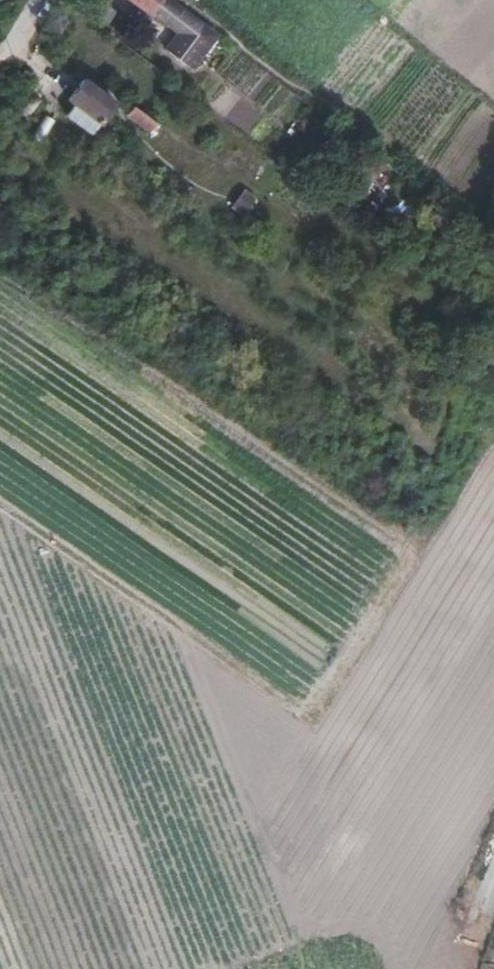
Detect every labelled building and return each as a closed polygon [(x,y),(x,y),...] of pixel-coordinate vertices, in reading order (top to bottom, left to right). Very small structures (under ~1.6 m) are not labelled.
[(171,0),(136,0),(180,34),(170,48),(193,65),(218,34),(180,7),(171,0)] [(76,104),(69,114),(70,115),(94,132),(116,103),(86,80),(71,100),(76,104)] [(135,106),(129,114),(151,131),(157,123),(135,106)] [(243,215),(257,201),(245,190),(231,204),(243,215)]
